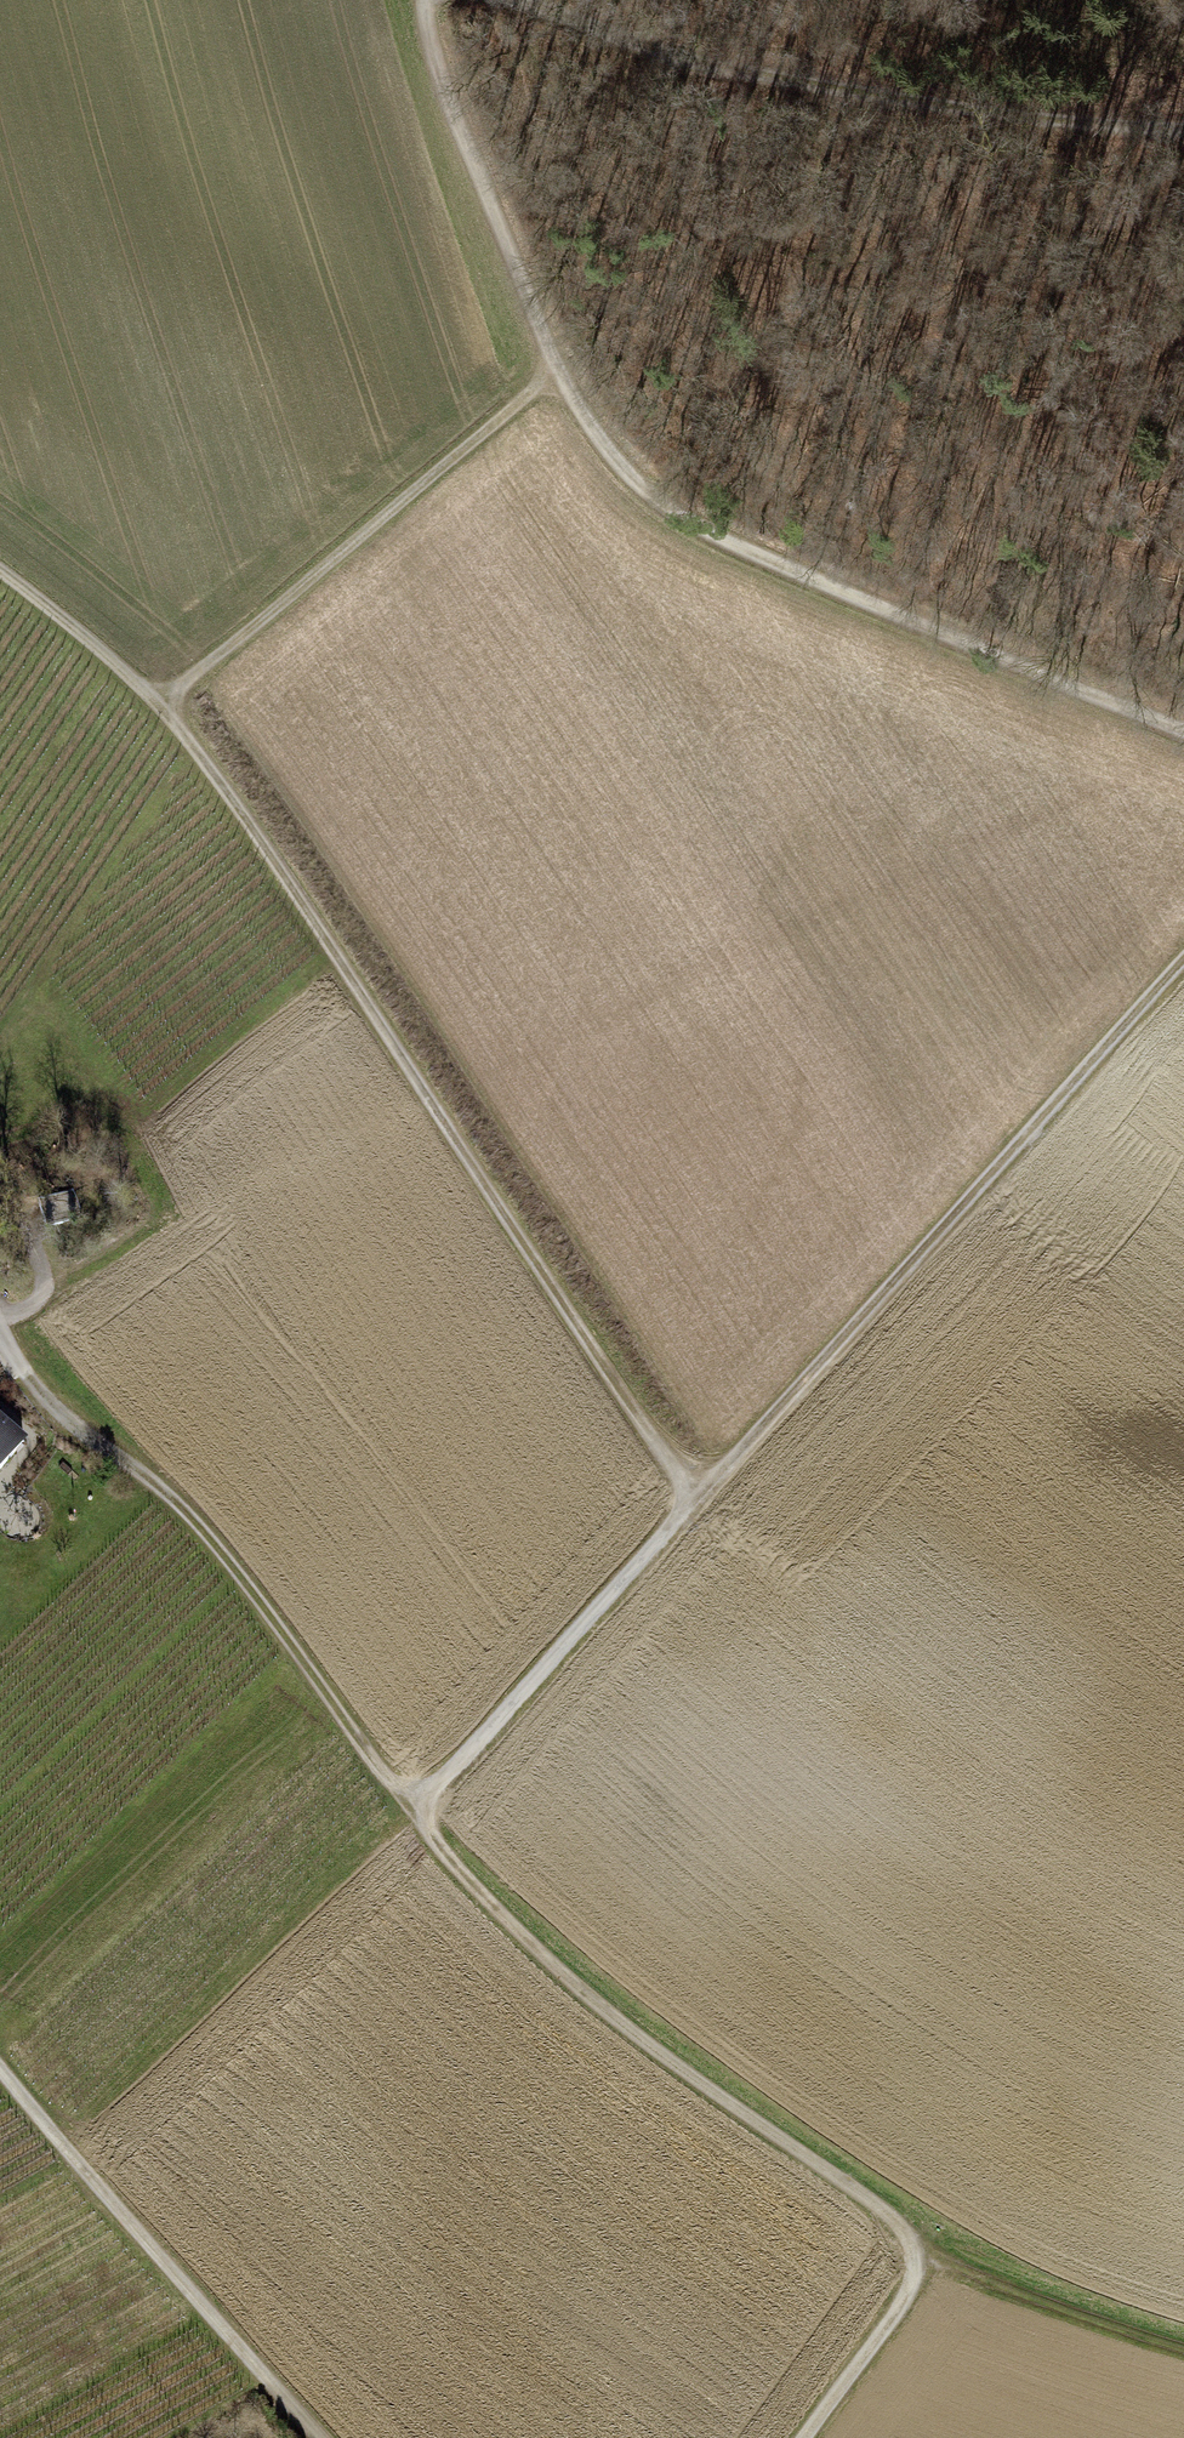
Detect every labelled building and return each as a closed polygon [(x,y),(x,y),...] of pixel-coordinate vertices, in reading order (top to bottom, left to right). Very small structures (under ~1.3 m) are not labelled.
[(82,1216),(74,1192),(40,1204),(48,1228),(82,1216)] [(24,1442),(0,1422),(0,1470),(24,1442)]
